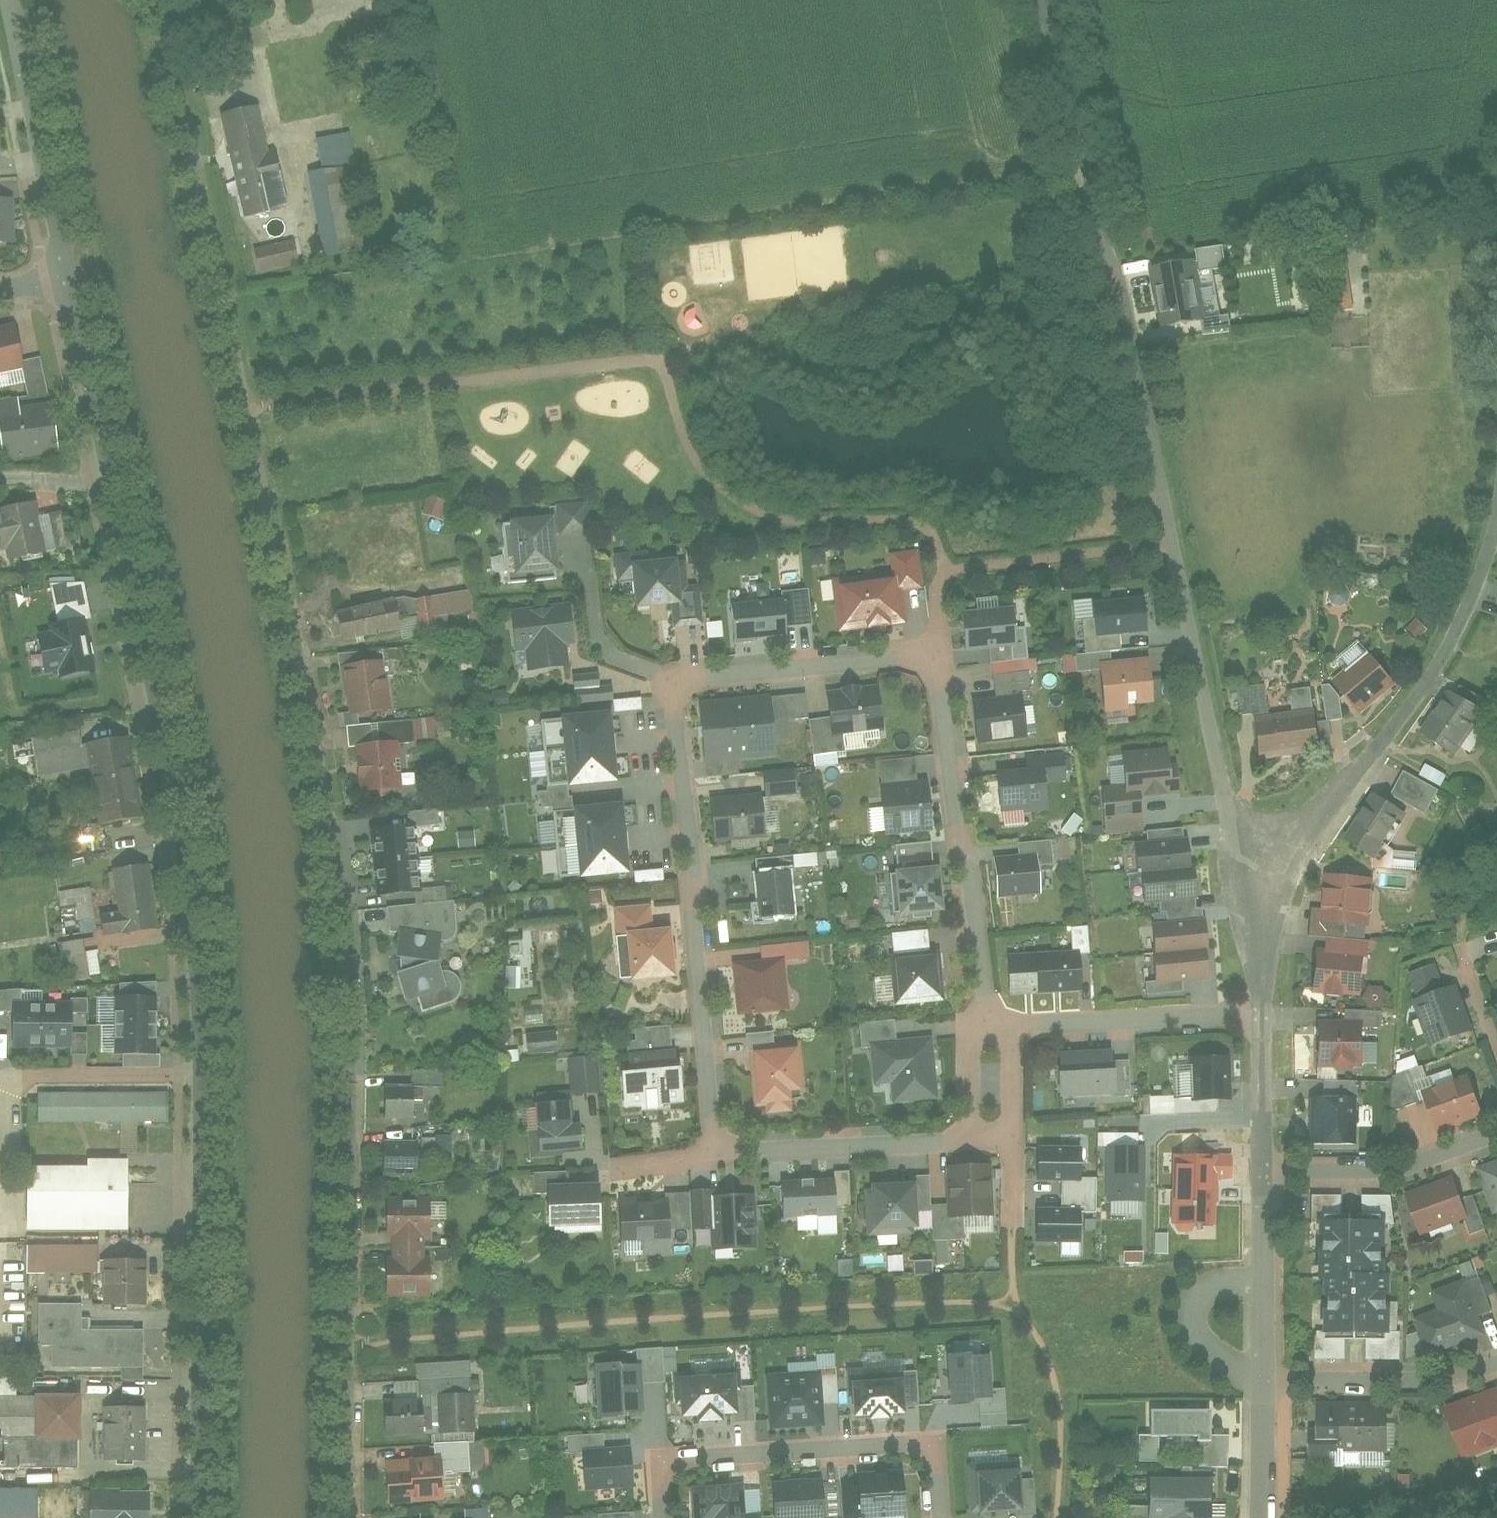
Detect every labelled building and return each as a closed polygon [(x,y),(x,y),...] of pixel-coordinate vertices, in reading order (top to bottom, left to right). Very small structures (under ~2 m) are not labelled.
[(221,118),(243,221),(287,212),(266,109),(221,118)] [(320,139),(325,169),(353,165),(348,135),(320,139)] [(307,176),(321,261),(365,253),(351,169),(307,176)] [(12,199),(0,200),(0,249),(16,247),(12,199)] [(292,243),(255,251),(259,271),(296,263),(292,243)] [(1228,267),(1225,245),(1197,250),(1198,260),(1200,271),(1228,267)] [(1198,260),(1154,267),(1164,325),(1208,318),(1200,271),(1198,260)] [(1353,309),(1348,269),(1328,271),(1334,312),(1353,309)] [(14,328),(0,332),(0,374),(24,368),(14,328)] [(51,405),(23,410),(20,398),(0,402),(0,433),(5,462),(60,452),(51,405)] [(430,517),(440,520),(446,500),(435,498),(430,517)] [(5,551),(7,561),(39,554),(26,501),(0,508),(0,552),(5,551)] [(505,528),(512,583),(556,577),(550,539),(584,534),(580,508),(549,512),(550,521),(505,528)] [(892,574),(834,580),(840,632),(901,625),(897,592),(923,589),(919,549),(889,553),(892,574)] [(642,554),(615,558),(618,582),(629,581),(633,610),(680,604),(674,561),(644,564),(642,554)] [(734,606),(739,644),(784,637),(783,625),(810,621),(805,588),(780,592),(781,600),(734,606)] [(469,589),(420,597),(425,630),(445,627),(443,616),(467,612),(470,632),(476,631),(469,589)] [(1087,654),(1110,652),(1121,651),(1120,635),(1142,633),(1138,599),(1082,605),(1087,654)] [(527,649),(530,675),(562,670),(558,642),(572,640),(567,603),(512,611),(518,650),(527,649)] [(317,617),(324,651),(393,638),(387,604),(317,617)] [(1014,608),(968,613),(972,650),(993,647),(995,664),(1031,660),(1028,628),(1016,629),(1014,608)] [(63,677),(92,671),(82,620),(52,626),(54,635),(39,638),(46,671),(61,668),(63,677)] [(1154,708),(1149,662),(1111,666),(1110,652),(1087,654),(1077,655),(1078,671),(1101,669),(1105,713),(1154,708)] [(1331,682),(1354,712),(1392,682),(1369,652),(1331,682)] [(393,711),(383,662),(338,671),(348,720),(393,711)] [(579,677),(582,705),(610,701),(606,673),(579,677)] [(980,700),(982,740),(1033,737),(1029,673),(996,676),(998,698),(980,700)] [(1238,714),(1266,712),(1265,685),(1237,686),(1238,714)] [(885,730),(882,690),(836,694),(838,720),(811,722),(814,754),(845,751),(844,734),(885,730)] [(1259,759),(1319,752),(1312,690),(1292,692),(1295,712),(1254,717),(1259,759)] [(1454,691),(1424,733),(1455,755),(1485,712),(1454,691)] [(735,701),(741,760),(774,756),(768,697),(735,701)] [(702,704),(708,763),(741,760),(735,701),(702,704)] [(611,716),(541,722),(547,786),(617,780),(611,716)] [(127,737),(83,745),(81,729),(33,737),(38,775),(92,766),(102,824),(139,819),(127,737)] [(408,788),(400,741),(355,748),(362,795),(408,788)] [(1103,789),(1107,826),(1145,822),(1142,798),(1177,794),(1172,749),(1119,754),(1122,787),(1103,789)] [(1027,773),(1000,776),(1003,816),(1048,812),(1046,782),(1069,780),(1066,754),(1025,758),(1027,773)] [(881,762),(889,830),(931,825),(926,779),(916,780),(913,759),(881,762)] [(1441,785),(1446,774),(1425,765),(1420,775),(1441,785)] [(763,794),(711,800),(716,846),(769,840),(764,800),(797,796),(794,770),(761,773),(763,794)] [(1425,813),(1438,789),(1403,770),(1390,795),(1425,813)] [(1375,794),(1350,839),(1384,857),(1408,812),(1375,794)] [(623,806),(554,813),(560,877),(629,870),(623,806)] [(369,833),(373,864),(419,859),(415,828),(369,833)] [(1141,874),(1143,902),(1201,898),(1198,865),(1189,866),(1187,840),(1130,844),(1133,875),(1141,874)] [(891,875),(896,919),(944,914),(939,868),(933,869),(929,842),(898,845),(901,874),(891,875)] [(793,866),(816,865),(815,854),(792,856),(793,866)] [(1001,859),(1005,896),(1043,892),(1039,855),(1001,859)] [(759,876),(753,876),(757,923),(795,920),(790,858),(757,861),(759,876)] [(373,864),(376,895),(422,890),(419,859),(373,864)] [(134,869),(110,873),(118,917),(95,921),(98,940),(145,932),(134,869)] [(1370,926),(1372,879),(1323,877),(1321,924),(1370,926)] [(649,909),(613,912),(615,940),(623,939),(626,983),(671,980),(668,931),(651,933),(649,909)] [(396,975),(409,1016),(449,1000),(439,966),(437,957),(447,923),(407,912),(395,958),(396,975)] [(1156,952),(1205,948),(1203,920),(1154,924),(1156,952)] [(927,929),(890,932),(892,956),(929,953),(927,929)] [(65,977),(99,975),(98,950),(83,951),(83,940),(62,941),(65,977)] [(1368,997),(1373,944),(1328,940),(1326,954),(1315,954),(1312,992),(1368,997)] [(533,987),(529,944),(509,946),(511,967),(519,966),(521,988),(533,987)] [(1158,981),(1207,977),(1205,948),(1156,952),(1158,981)] [(1080,951),(1010,958),(1014,993),(1083,986),(1080,951)] [(891,958),(895,1006),(940,1001),(935,954),(891,958)] [(787,960),(733,965),(738,1018),(792,1013),(787,960)] [(1467,1034),(1443,964),(1411,975),(1436,1045),(1467,1034)] [(518,988),(518,967),(506,967),(506,988),(518,988)] [(157,1025),(156,996),(115,997),(116,1026),(157,1025)] [(46,1010),(19,1009),(18,1045),(46,1045),(46,1010)] [(74,1010),(46,1010),(46,1045),(73,1046),(74,1010)] [(893,1019),(858,1024),(862,1052),(869,1051),(874,1085),(892,1083),(894,1103),(942,1097),(934,1036),(896,1041),(893,1019)] [(1322,1068),(1363,1069),(1365,1021),(1323,1020),(1322,1068)] [(157,1054),(157,1025),(116,1026),(116,1054),(157,1054)] [(623,1109),(682,1104),(675,1028),(637,1032),(638,1041),(628,1042),(631,1076),(620,1077),(623,1109)] [(525,1032),(526,1055),(556,1053),(555,1031),(525,1032)] [(771,1032),(747,1034),(754,1107),(766,1105),(767,1114),(793,1112),(792,1094),(803,1093),(798,1042),(772,1044),(771,1032)] [(1075,1052),(1079,1097),(1138,1093),(1134,1047),(1075,1052)] [(567,1057),(570,1094),(600,1092),(597,1055),(567,1057)] [(1219,1057),(1173,1057),(1174,1114),(1220,1113),(1219,1057)] [(1485,1115),(1472,1076),(1430,1090),(1443,1130),(1485,1115)] [(1313,1099),(1314,1145),(1359,1143),(1357,1081),(1330,1082),(1330,1098),(1313,1099)] [(418,1125),(416,1090),(379,1092),(380,1127),(418,1125)] [(40,1094),(39,1122),(167,1123),(167,1095),(40,1094)] [(1149,1096),(1149,1114),(1171,1114),(1172,1096),(1149,1096)] [(568,1104),(528,1107),(533,1157),(582,1153),(580,1124),(570,1125),(568,1104)] [(450,1156),(450,1137),(424,1136),(424,1155),(450,1156)] [(421,1176),(417,1144),(382,1149),(386,1181),(421,1176)] [(1035,1209),(1036,1242),(1084,1241),(1083,1210),(1095,1209),(1094,1176),(1079,1176),(1078,1147),(1036,1148),(1037,1181),(1054,1180),(1055,1209),(1035,1209)] [(1108,1201),(1142,1201),(1143,1148),(1109,1147),(1108,1201)] [(1211,1156),(1174,1155),(1172,1228),(1209,1228),(1211,1156)] [(85,1167),(27,1166),(26,1229),(125,1229),(126,1160),(85,1160),(85,1167)] [(1479,1170),(1496,1214),(1496,1163),(1479,1170)] [(994,1166),(942,1167),(942,1220),(994,1220),(994,1166)] [(1456,1178),(1408,1193),(1422,1234),(1469,1218),(1456,1178)] [(782,1180),(783,1219),(836,1218),(835,1179),(782,1180)] [(914,1184),(866,1186),(867,1234),(915,1232),(914,1184)] [(600,1230),(600,1186),(546,1186),(546,1230),(600,1230)] [(709,1231),(711,1252),(754,1249),(750,1196),(711,1199),(710,1187),(688,1189),(692,1232),(709,1231)] [(670,1247),(667,1202),(617,1205),(621,1250),(670,1247)] [(428,1231),(426,1207),(384,1210),(386,1234),(396,1233),(398,1268),(388,1269),(390,1291),(432,1288),(430,1264),(421,1265),(419,1232),(428,1231)] [(1343,1222),(1313,1223),(1314,1284),(1319,1284),(1319,1340),(1350,1339),(1349,1278),(1343,1278),(1343,1222)] [(28,1245),(28,1272),(98,1272),(98,1302),(130,1302),(130,1258),(99,1258),(99,1245),(28,1245)] [(1441,1308),(1417,1317),(1432,1357),(1492,1335),(1484,1315),(1492,1312),(1478,1274),(1434,1290),(1441,1308)] [(120,1381),(142,1381),(142,1329),(83,1329),(83,1303),(37,1303),(37,1344),(51,1344),(51,1368),(120,1368),(120,1381)] [(942,1356),(946,1402),(981,1400),(982,1416),(1003,1414),(1001,1385),(987,1386),(985,1353),(942,1356)] [(635,1359),(588,1364),(594,1421),(641,1416),(635,1359)] [(734,1368),(673,1373),(677,1418),(738,1413),(734,1368)] [(848,1370),(849,1417),(902,1415),(900,1368),(848,1370)] [(767,1376),(771,1427),(823,1423),(819,1372),(767,1376)] [(78,1468),(79,1397),(17,1396),(17,1378),(0,1378),(0,1467),(78,1468)] [(1445,1407),(1464,1456),(1496,1443),(1496,1387),(1445,1407)] [(423,1434),(421,1400),(386,1402),(388,1435),(423,1434)] [(1319,1405),(1319,1441),(1340,1440),(1340,1456),(1388,1456),(1387,1404),(1319,1405)] [(139,1405),(101,1406),(102,1461),(140,1461),(139,1405)] [(1150,1437),(1210,1437),(1210,1410),(1150,1410),(1150,1437)] [(579,1449),(583,1491),(632,1487),(629,1445),(579,1449)] [(451,1500),(448,1456),(393,1461),(396,1504),(451,1500)] [(1017,1461),(969,1464),(972,1513),(1020,1511),(1017,1461)] [(862,1517),(873,1517),(909,1514),(904,1471),(858,1476),(862,1517)] [(1147,1517),(1179,1517),(1180,1476),(1148,1475),(1147,1517)] [(1179,1517),(1211,1517),(1212,1477),(1180,1476),(1179,1517)] [(689,1486),(692,1517),(759,1517),(758,1513),(742,1514),(739,1481),(689,1486)] [(771,1484),(773,1517),(824,1517),(822,1481),(771,1484)] [(43,1487),(0,1486),(0,1517),(42,1517),(43,1487)] [(148,1493),(92,1493),(92,1517),(148,1517),(148,1493)]
